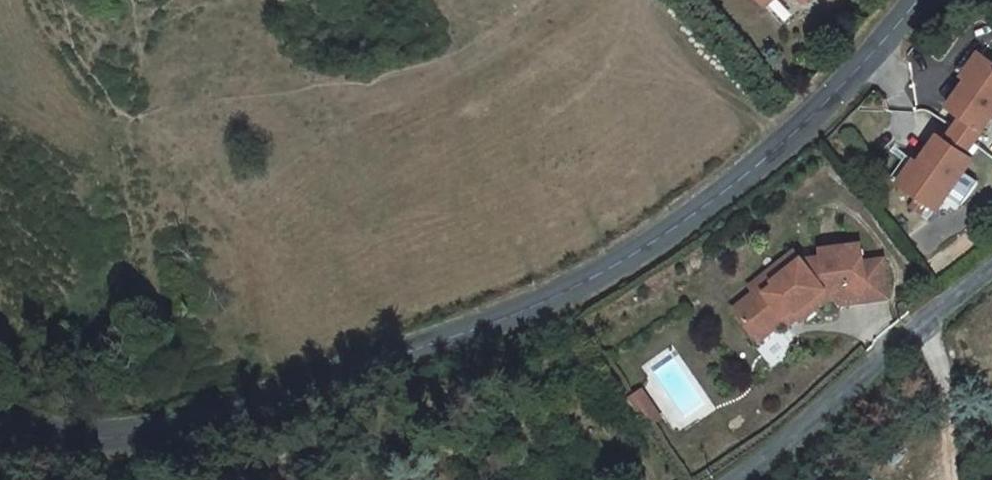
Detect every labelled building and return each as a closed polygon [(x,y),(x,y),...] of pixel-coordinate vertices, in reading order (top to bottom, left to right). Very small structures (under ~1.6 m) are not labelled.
[(796,27),(819,6),(834,23),(859,0),(771,0),(796,27)] [(983,54),(964,76),(968,79),(986,57),(983,54)] [(960,117),(980,133),(991,118),(991,61),(986,57),(968,79),(947,106),(960,117)] [(960,117),(952,128),(971,144),(980,133),(960,117)] [(952,128),(942,139),(962,155),(971,144),(952,128)] [(912,160),(895,181),(929,209),(968,161),(962,155),(942,139),(934,133),(912,160)] [(908,157),(891,178),(895,181),(912,160),(908,157)] [(756,293),(735,309),(760,341),(785,322),(786,321),(786,317),(795,310),(800,316),(803,320),(830,300),(830,297),(838,296),(838,299),(843,306),(891,300),(886,261),(865,264),(863,247),(824,250),(824,258),(804,260),(793,268),(790,264),(772,278),(777,285),(768,293),(767,292),(756,293)] [(793,268),(804,260),(797,251),(752,285),(757,292),(756,293),(767,292),(768,293),(777,285),(772,278),(790,264),(793,268)] [(788,326),(800,316),(795,310),(786,317),(786,321),(785,322),(788,326)] [(685,362),(664,375),(698,427),(719,413),(685,362)] [(655,402),(642,410),(661,438),(673,430),(655,402)]
